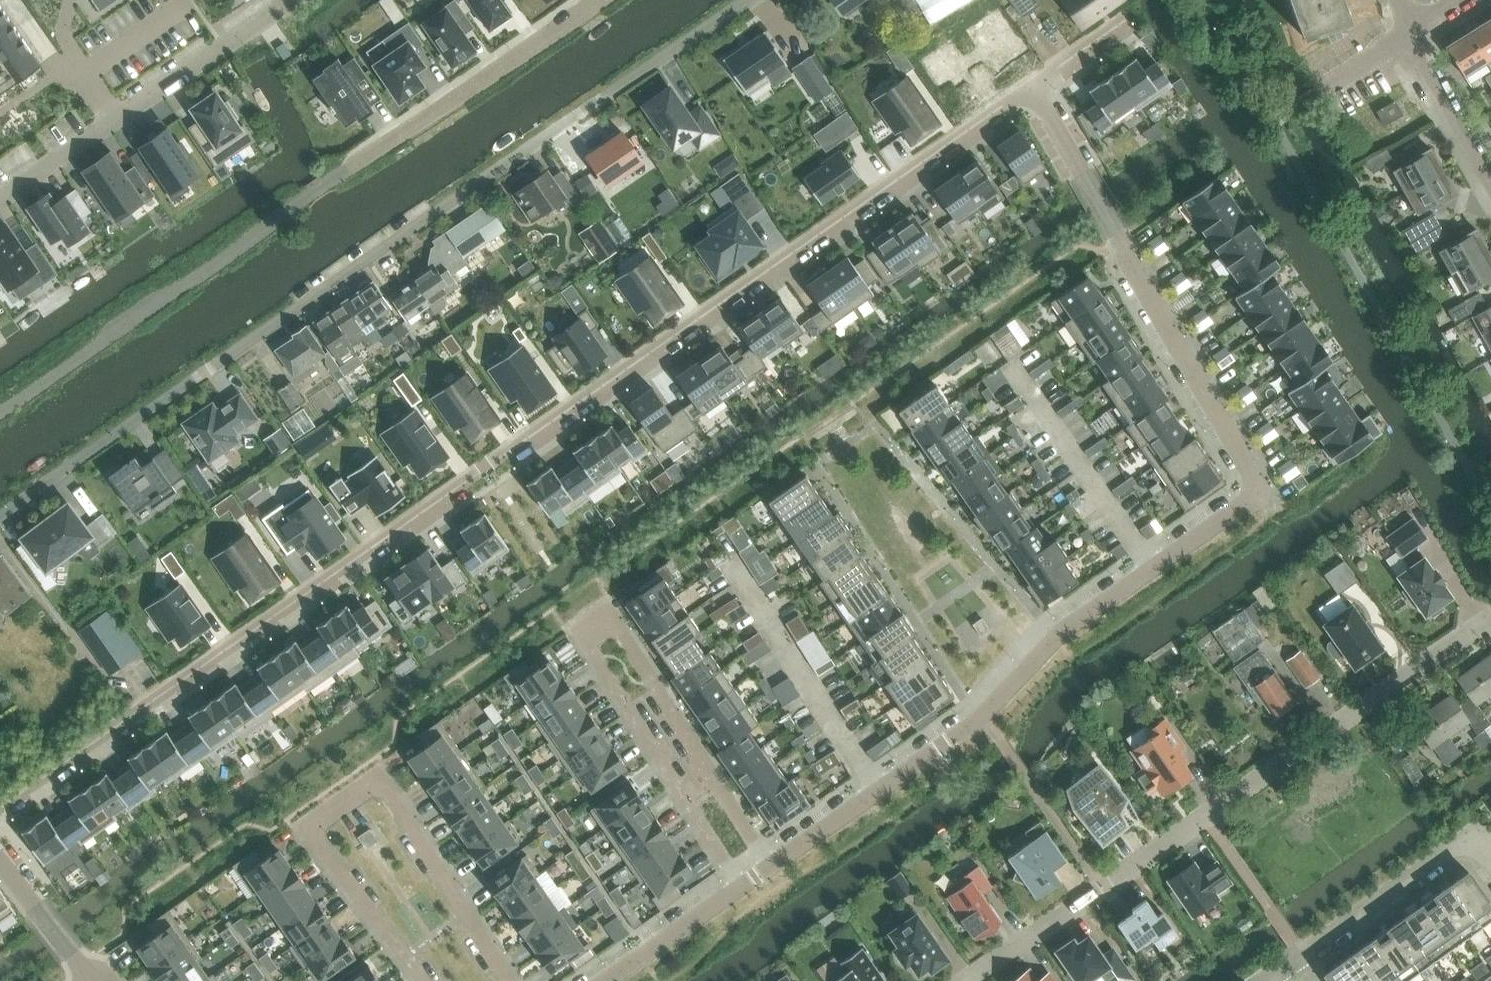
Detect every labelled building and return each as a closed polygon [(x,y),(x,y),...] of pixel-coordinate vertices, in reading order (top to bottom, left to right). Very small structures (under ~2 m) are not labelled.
[(459,27),(468,20),(455,0),(444,8),(445,10),(424,24),(453,65),(462,59),(464,62),(477,53),(464,35),(459,27)] [(490,30),(511,15),(502,1),(501,0),(469,0),(490,30)] [(842,14),(861,0),(832,0),(842,14)] [(892,2),(909,26),(925,15),(914,0),(895,0),(892,2)] [(925,15),(931,24),(971,0),(916,0),(925,15)] [(1022,18),(1042,4),(1039,0),(1010,0),(1022,18)] [(1063,2),(1081,28),(1121,0),(1062,0),(1063,2)] [(10,98),(4,89),(19,79),(25,88),(39,79),(33,69),(41,64),(40,63),(12,22),(0,4),(0,105),(10,98)] [(400,10),(390,16),(395,23),(405,17),(400,10)] [(948,40),(923,57),(948,92),(961,83),(957,78),(969,70),(965,65),(985,51),(995,66),(1005,59),(1008,62),(1027,49),(1003,15),(999,18),(993,11),(968,28),(980,45),(961,58),(948,40)] [(1467,33),(1486,63),(1490,59),(1490,24),(1489,20),(1467,33)] [(424,44),(409,22),(382,40),(391,53),(375,65),(400,101),(423,85),(414,72),(424,65),(414,51),(424,44)] [(765,32),(724,60),(748,95),(770,80),(766,75),(785,61),(765,32)] [(1467,33),(1446,47),(1464,76),(1486,63),(1467,33)] [(284,43),(276,48),(284,59),(292,54),(284,43)] [(897,45),(888,52),(904,74),(913,68),(897,45)] [(346,126),(357,118),(360,122),(375,111),(355,82),(367,74),(354,57),(343,65),(339,58),(323,69),(325,71),(313,79),(331,105),(329,106),(334,113),(336,112),(346,126)] [(809,57),(794,68),(817,101),(832,90),(809,57)] [(1127,58),(1102,75),(1125,107),(1161,81),(1146,61),(1135,69),(1127,58)] [(1013,68),(1002,76),(1008,84),(1019,76),(1013,68)] [(1086,103),(1074,111),(1089,132),(1125,107),(1102,75),(1078,92),(1086,103)] [(907,81),(881,100),(911,144),(938,125),(907,81)] [(647,106),(645,107),(672,146),(675,144),(677,146),(679,144),(678,144),(694,133),(702,145),(718,134),(700,107),(689,115),(688,113),(687,114),(681,105),(682,105),(671,89),(668,91),(666,89),(664,91),(665,91),(647,103),(645,104),(647,106)] [(195,135),(216,166),(245,146),(236,133),(240,130),(234,121),(238,118),(227,102),(223,104),(216,93),(212,96),(211,93),(194,104),(196,107),(193,109),(205,128),(195,135)] [(1395,101),(1377,112),(1385,125),(1402,115),(1395,101)] [(844,113),(825,127),(836,143),(856,130),(844,113)] [(1157,123),(1150,128),(1157,138),(1164,133),(1157,123)] [(169,149),(178,143),(167,127),(137,147),(171,196),(187,184),(200,175),(187,155),(178,162),(169,149)] [(1157,138),(1150,128),(1144,133),(1151,142),(1157,138)] [(997,147),(1023,184),(1047,167),(1021,130),(997,147)] [(623,132),(608,143),(609,145),(589,159),(607,185),(630,170),(628,168),(641,159),(623,132)] [(823,166),(804,179),(821,204),(837,193),(838,195),(839,194),(838,192),(844,188),(845,190),(845,189),(844,188),(861,176),(841,149),(821,164),(823,166)] [(1387,149),(1366,161),(1373,173),(1394,161),(1387,149)] [(1403,162),(1404,164),(1392,170),(1405,192),(1443,170),(1431,149),(1405,163),(1404,161),(1403,162)] [(153,192),(141,174),(131,181),(125,172),(111,151),(110,152),(112,155),(85,173),(82,170),(81,171),(116,222),(117,221),(115,218),(153,192)] [(130,157),(137,167),(143,163),(136,153),(130,157)] [(727,159),(726,164),(730,170),(739,164),(733,154),(727,159)] [(978,160),(955,176),(981,214),(1004,198),(978,160)] [(1443,170),(1405,192),(1417,214),(1429,208),(1430,209),(1431,208),(1430,207),(1456,192),(1443,170)] [(547,171),(514,194),(532,220),(558,202),(561,200),(568,209),(582,200),(565,176),(555,183),(551,178),(547,171)] [(587,173),(575,181),(586,197),(597,189),(587,173)] [(714,235),(699,246),(711,263),(709,264),(718,277),(737,264),(735,262),(760,244),(744,222),(764,208),(739,173),(720,186),(734,205),(724,212),(707,224),(714,235)] [(981,214),(955,176),(935,190),(958,224),(978,210),(980,214),(981,214)] [(1013,176),(1006,181),(1013,191),(1020,186),(1013,176)] [(1182,201),(1195,218),(1230,194),(1217,176),(1182,201)] [(1013,191),(1006,181),(1000,186),(1007,195),(1013,191)] [(82,219),(92,212),(76,189),(56,202),(49,192),(27,207),(52,243),(61,236),(68,246),(90,231),(82,219)] [(1013,191),(1007,195),(1013,204),(1019,199),(1013,191)] [(1195,218),(1207,236),(1242,212),(1230,194),(1195,218)] [(431,248),(435,253),(433,260),(433,261),(452,289),(459,285),(451,274),(454,272),(454,273),(468,263),(464,258),(505,230),(488,203),(433,241),(436,245),(432,248),(432,247),(431,248)] [(921,225),(912,212),(891,227),(920,268),(951,246),(931,218),(921,225)] [(1242,212),(1207,236),(1219,254),(1254,229),(1242,212)] [(1433,213),(1403,230),(1410,242),(1441,225),(1433,213)] [(947,218),(940,223),(947,233),(954,228),(947,218)] [(598,220),(587,228),(607,258),(619,250),(598,220)] [(36,244),(24,252),(4,223),(0,226),(0,278),(8,290),(35,271),(43,283),(56,274),(36,244)] [(1441,225),(1410,242),(1417,254),(1448,237),(1441,225)] [(920,268),(891,227),(871,241),(876,248),(867,255),(888,285),(917,264),(920,268)] [(1254,229),(1219,254),(1232,272),(1267,247),(1254,229)] [(1450,244),(1438,251),(1450,273),(1489,251),(1476,229),(1451,244),(1450,242),(1449,243),(1450,244)] [(650,232),(642,237),(655,256),(663,251),(650,232)] [(1160,234),(1147,243),(1152,250),(1165,241),(1160,234)] [(1165,241),(1152,250),(1156,256),(1169,247),(1165,241)] [(1232,272),(1244,289),(1270,271),(1271,272),(1280,266),(1267,247),(1232,272)] [(1490,279),(1490,255),(1489,251),(1450,273),(1463,295),(1475,288),(1475,290),(1477,289),(1476,287),(1490,279)] [(878,278),(864,259),(854,266),(848,257),(828,271),(825,267),(824,268),(853,309),(874,294),(868,285),(878,278)] [(650,260),(623,279),(645,309),(654,322),(681,303),(650,260)] [(433,261),(428,264),(431,267),(412,280),(429,305),(435,313),(444,307),(445,301),(442,296),(452,289),(433,261)] [(967,261),(959,267),(966,277),(974,271),(967,261)] [(853,309),(824,268),(804,282),(823,309),(812,317),(821,331),(853,309)] [(1235,296),(1248,315),(1283,290),(1271,272),(1270,271),(1244,289),(1235,296)] [(1169,281),(1173,287),(1186,278),(1182,272),(1169,281)] [(1102,297),(1102,296),(1088,276),(1051,302),(1065,323),(1102,297)] [(1173,287),(1178,294),(1191,285),(1186,278),(1173,287)] [(412,280),(390,296),(407,321),(408,320),(411,324),(422,317),(419,312),(429,305),(412,280)] [(376,328),(386,321),(381,314),(391,308),(373,281),(370,283),(366,282),(360,285),(360,290),(344,301),(372,344),(372,345),(383,337),(376,328)] [(572,284),(561,292),(566,299),(577,291),(572,284)] [(1283,290),(1248,315),(1261,333),(1296,308),(1283,290)] [(1480,292),(1448,310),(1455,322),(1487,304),(1480,292)] [(1116,316),(1117,317),(1120,314),(1106,293),(1102,296),(1102,297),(1065,323),(1079,342),(1116,316)] [(783,346),(804,331),(800,325),(781,298),(760,313),(783,346)] [(353,346),(363,339),(368,347),(372,344),(344,301),(329,311),(353,346)] [(1480,312),(1490,330),(1490,329),(1490,312),(1488,307),(1480,312)] [(1261,333),(1273,350),(1308,326),(1296,308),(1261,333)] [(590,331),(598,325),(587,309),(578,315),(580,318),(553,338),(557,344),(547,351),(564,376),(575,369),(579,375),(607,354),(590,331)] [(1204,309),(1191,319),(1195,325),(1208,316),(1204,309)] [(314,322),(331,347),(330,348),(340,364),(357,352),(353,346),(329,311),(314,322)] [(783,346),(760,313),(738,328),(752,347),(742,354),(744,357),(757,376),(756,374),(767,366),(760,357),(780,342),(783,346)] [(1097,359),(1130,336),(1117,317),(1116,316),(1079,342),(1092,362),(1096,359),(1097,359)] [(1195,325),(1200,331),(1213,322),(1208,316),(1195,325)] [(812,317),(804,323),(813,337),(821,331),(812,317)] [(410,332),(405,324),(404,323),(394,330),(400,339),(410,332)] [(998,340),(1011,330),(1007,324),(993,333),(998,340)] [(291,339),(276,350),(298,383),(318,369),(313,362),(322,356),(333,374),(341,370),(340,368),(329,351),(326,354),(307,326),(293,335),(294,337),(291,339)] [(1273,350),(1285,368),(1320,343),(1308,326),(1273,350)] [(520,327),(513,331),(520,342),(527,337),(520,327)] [(877,328),(874,330),(873,334),(875,337),(879,338),(883,336),(883,332),(881,328),(877,328)] [(870,332),(865,336),(872,345),(877,342),(870,332)] [(451,334),(442,341),(452,355),(462,349),(451,334)] [(1144,356),(1130,336),(1097,359),(1110,378),(1110,379),(1140,358),(1140,359),(1144,356)] [(1320,343),(1285,368),(1297,384),(1298,386),(1323,367),(1333,361),(1320,343)] [(725,399),(757,376),(744,357),(734,364),(721,346),(699,361),(725,399)] [(1212,356),(1217,362),(1230,353),(1225,347),(1212,356)] [(524,348),(497,367),(518,398),(527,411),(554,392),(524,348)] [(969,350),(953,362),(958,368),(974,357),(969,350)] [(407,351),(396,358),(402,367),(413,359),(407,351)] [(1230,353),(1217,362),(1221,369),(1234,359),(1230,353)] [(837,354),(831,358),(838,369),(844,365),(837,354)] [(359,355),(340,368),(341,370),(345,376),(364,363),(359,355)] [(1054,365),(1050,358),(1040,365),(1044,372),(1054,365)] [(1116,404),(1153,378),(1140,359),(1140,358),(1110,379),(1110,378),(1102,384),(1116,404)] [(725,399),(699,361),(677,377),(693,401),(684,408),(683,407),(683,408),(698,429),(693,421),(725,399)] [(958,368),(953,362),(943,369),(948,375),(958,368)] [(1044,372),(1040,365),(1030,372),(1034,379),(1044,372)] [(1287,391),(1300,409),(1335,384),(1323,367),(1298,386),(1297,384),(1287,391)] [(403,372),(393,380),(400,390),(411,382),(403,372)] [(498,420),(467,377),(440,396),(462,426),(471,439),(498,420)] [(1153,378),(1116,404),(1129,423),(1130,424),(1163,400),(1164,401),(1168,398),(1153,378)] [(291,382),(279,390),(293,411),(305,403),(291,382)] [(912,429),(949,403),(936,384),(905,406),(899,410),(901,414),(912,429)] [(1234,393),(1239,400),(1252,391),(1247,384),(1234,393)] [(1300,409),(1313,427),(1348,402),(1335,384),(1300,409)] [(698,429),(683,408),(672,415),(653,387),(630,404),(664,453),(698,429)] [(995,397),(988,387),(981,392),(988,401),(995,397)] [(1252,391),(1239,400),(1243,406),(1256,397),(1252,391)] [(187,421),(183,424),(209,461),(238,441),(234,435),(257,419),(240,394),(217,410),(212,404),(198,414),(194,414),(191,415),(189,418),(187,421)] [(1073,410),(1085,402),(1080,395),(1069,403),(1073,410)] [(1024,404),(1018,396),(1005,405),(1011,413),(1024,404)] [(1163,400),(1130,424),(1129,423),(1126,426),(1140,446),(1177,420),(1164,401),(1163,400)] [(1313,427),(1325,445),(1361,420),(1348,402),(1313,427)] [(776,403),(766,410),(770,416),(780,409),(776,403)] [(924,446),(961,420),(949,403),(912,429),(924,446)] [(1062,418),(1073,410),(1069,403),(1057,411),(1062,418)] [(416,412),(389,431),(411,462),(420,475),(447,456),(416,412)] [(970,442),(974,439),(961,420),(924,446),(936,464),(969,441),(970,442)] [(1177,420),(1140,446),(1154,466),(1191,440),(1190,439),(1177,420)] [(1325,445),(1338,463),(1373,438),(1361,420),(1325,445)] [(1256,431),(1260,437),(1273,428),(1269,422),(1256,431)] [(1020,432),(1013,423),(1006,427),(1013,437),(1020,432)] [(648,452),(629,424),(617,432),(615,429),(612,424),(597,435),(621,470),(622,470),(619,466),(630,458),(632,462),(648,452)] [(1273,428),(1260,437),(1265,443),(1278,434),(1273,428)] [(281,429),(267,438),(273,446),(270,447),(276,456),(292,445),(281,429)] [(1027,442),(1020,432),(1013,437),(1020,447),(1027,442)] [(621,470),(597,435),(573,451),(576,456),(582,463),(571,471),(590,498),(591,498),(588,494),(621,470)] [(1191,440),(1154,466),(1167,485),(1208,457),(1194,436),(1190,439),(1191,440)] [(1105,437),(1095,444),(1099,450),(1109,443),(1105,437)] [(303,440),(296,445),(306,458),(313,453),(303,440)] [(953,479),(982,458),(970,442),(969,441),(936,464),(949,482),(953,480),(953,479)] [(1095,444),(1085,451),(1089,457),(1099,450),(1095,444)] [(395,484),(395,483),(385,468),(384,469),(376,457),(376,456),(349,475),(349,476),(350,476),(352,478),(346,483),(341,476),(329,485),(348,512),(359,504),(361,506),(362,505),(361,505),(368,501),(377,514),(377,515),(378,516),(387,509),(388,509),(395,504),(405,497),(404,496),(403,496),(395,484)] [(1208,457),(1167,485),(1186,512),(1227,483),(1208,457)] [(136,458),(109,476),(134,512),(157,496),(161,502),(177,491),(153,459),(142,467),(136,458)] [(965,497),(994,476),(982,458),(953,479),(953,480),(965,497)] [(1044,467),(1038,458),(1031,463),(1038,472),(1044,467)] [(1278,469),(1282,475),(1295,466),(1290,459),(1278,469)] [(676,463),(666,469),(675,483),(685,476),(676,463)] [(1295,466),(1282,475),(1287,481),(1300,472),(1295,466)] [(590,498),(571,471),(560,478),(554,471),(551,467),(527,484),(549,515),(561,507),(566,514),(590,498)] [(1052,478),(1044,467),(1038,472),(1045,483),(1052,478)] [(666,470),(658,476),(666,488),(674,482),(666,470)] [(768,500),(783,521),(820,495),(805,474),(768,500)] [(1006,493),(994,476),(965,497),(977,514),(1007,494),(1006,493)] [(1132,476),(1122,483),(1127,490),(1137,483),(1132,476)] [(1158,482),(1150,488),(1154,495),(1163,489),(1158,482)] [(1122,483),(1112,490),(1117,497),(1127,490),(1122,483)] [(200,492),(207,501),(216,494),(210,485),(200,492)] [(241,485),(234,490),(243,502),(250,497),(241,485)] [(344,539),(309,489),(284,506),(283,504),(262,518),(287,554),(297,547),(298,548),(306,542),(317,557),(328,549),(329,550),(333,547),(332,547),(344,539)] [(1066,496),(1070,502),(1080,495),(1076,489),(1066,496)] [(990,532),(1023,509),(1010,491),(1006,493),(1007,494),(977,514),(973,517),(986,536),(990,533),(990,532)] [(232,493),(222,500),(229,510),(236,520),(246,513),(232,493)] [(820,495),(783,521),(796,541),(837,512),(837,511),(833,514),(820,495)] [(1076,513),(1069,503),(1063,508),(1070,518),(1076,513)] [(41,525),(24,538),(47,569),(89,537),(97,547),(109,538),(95,519),(84,527),(68,505),(51,518),(50,518),(49,519),(50,519),(42,525),(42,524),(41,525)] [(1006,547),(1035,526),(1023,509),(990,532),(990,533),(1003,550),(1007,548),(1006,547)] [(796,541),(810,560),(851,531),(838,512),(796,541)] [(509,548),(485,513),(460,530),(464,535),(469,542),(457,550),(473,574),(509,548)] [(610,516),(605,520),(610,527),(615,523),(610,516)] [(1411,567),(1398,576),(1407,588),(1403,591),(1413,605),(1417,602),(1426,615),(1430,612),(1432,616),(1443,608),(1440,604),(1452,596),(1443,583),(1444,582),(1435,569),(1433,570),(1424,557),(1422,558),(1414,547),(1427,538),(1413,518),(1387,537),(1401,556),(1402,555),(1411,567)] [(1150,522),(1140,529),(1147,540),(1157,533),(1150,522)] [(722,524),(711,531),(715,537),(725,529),(722,524)] [(1047,544),(1035,526),(1006,547),(1007,548),(1018,565),(1048,544),(1047,544)] [(1087,529),(1081,533),(1088,543),(1094,539),(1087,529)] [(810,560),(823,579),(819,582),(820,583),(861,554),(848,535),(852,532),(851,531),(810,560)] [(138,535),(129,542),(142,561),(151,554),(138,535)] [(247,537),(220,556),(241,587),(250,600),(277,581),(247,537)] [(1069,557),(1055,538),(1047,544),(1048,544),(1018,565),(1030,582),(1031,582),(1064,559),(1065,560),(1069,557)] [(753,543),(741,551),(747,561),(759,554),(753,543)] [(1121,543),(1111,550),(1118,560),(1128,553),(1121,543)] [(451,560),(441,567),(428,548),(407,563),(433,600),(453,586),(455,590),(467,582),(451,560)] [(171,551),(161,558),(175,578),(185,571),(171,551)] [(820,583),(834,602),(875,573),(861,554),(820,583)] [(2,555),(0,556),(0,607),(5,613),(30,594),(2,555)] [(705,561),(712,571),(718,566),(712,556),(705,561)] [(1078,580),(1065,560),(1064,559),(1031,582),(1030,582),(1027,585),(1041,606),(1078,580)] [(1344,561),(1325,574),(1339,595),(1358,581),(1344,561)] [(433,600),(407,563),(385,578),(399,597),(389,604),(404,626),(416,618),(413,614),(433,600)] [(700,568),(704,574),(711,570),(706,563),(700,568)] [(875,573),(834,602),(848,622),(889,593),(875,573)] [(771,582),(775,579),(773,576),(773,575),(760,583),(761,584),(767,594),(775,589),(771,582)] [(639,621),(676,596),(663,577),(626,603),(639,621)] [(784,584),(780,577),(775,579),(771,582),(775,589),(784,584)] [(182,585),(155,604),(182,641),(208,622),(182,585)] [(490,590),(483,594),(490,604),(497,600),(490,590)] [(889,593),(848,622),(861,641),(902,613),(889,593)] [(651,639),(688,613),(676,596),(639,621),(651,639)] [(719,608),(723,615),(740,605),(735,598),(719,608)] [(393,625),(375,600),(365,607),(364,605),(353,613),(347,605),(332,616),(359,654),(360,654),(355,646),(365,639),(368,643),(393,625)] [(1344,653),(1354,667),(1353,667),(1355,669),(1357,667),(1356,667),(1382,650),(1384,648),(1382,647),(1353,606),(1354,605),(1352,604),(1351,605),(1325,623),(1323,624),(1325,626),(1334,639),(1328,643),(1327,647),(1334,657),(1338,657),(1344,653)] [(82,628),(114,672),(142,652),(111,607),(82,628)] [(1243,609),(1211,631),(1233,662),(1265,639),(1243,609)] [(664,657),(700,631),(688,613),(651,639),(664,657)] [(902,613),(861,641),(875,660),(871,663),(871,664),(916,632),(902,613)] [(785,623),(791,632),(805,623),(799,614),(785,623)] [(359,654),(332,616),(317,626),(320,630),(323,634),(312,641),(334,672),(359,654)] [(982,618),(974,624),(981,634),(989,629),(982,618)] [(805,623),(791,632),(797,641),(810,632),(805,623)] [(672,677),(709,651),(705,653),(694,637),(701,632),(700,631),(664,657),(676,674),(672,677)] [(871,664),(885,683),(926,655),(913,636),(917,633),(916,632),(871,664)] [(748,665),(772,650),(772,649),(765,640),(748,651),(741,655),(748,665)] [(334,672),(312,641),(301,648),(299,645),(296,641),(281,651),(308,690),(334,672)] [(1259,650),(1234,668),(1260,704),(1263,701),(1274,716),(1295,701),(1259,650)] [(308,690),(281,651),(257,668),(261,672),(266,679),(255,687),(271,710),(305,687),(307,691),(308,690)] [(685,695),(722,669),(709,651),(672,677),(685,695)] [(1300,652),(1288,660),(1306,686),(1318,678),(1300,652)] [(885,683),(899,703),(940,674),(926,655),(885,683)] [(1486,728),(1490,725),(1490,723),(1477,704),(1477,703),(1488,695),(1490,699),(1490,655),(1459,679),(1459,678),(1458,679),(1470,696),(1465,700),(1486,728)] [(823,663),(827,670),(835,665),(831,658),(823,663)] [(530,701),(564,677),(563,676),(561,677),(549,660),(532,671),(525,661),(504,676),(513,689),(518,684),(530,701)] [(823,663),(814,668),(818,675),(827,670),(823,663)] [(697,713),(734,687),(722,669),(685,695),(697,713)] [(899,703),(913,724),(923,717),(933,710),(954,695),(940,674),(899,703)] [(536,723),(576,694),(564,677),(530,701),(541,717),(536,722),(536,723)] [(758,681),(765,692),(772,687),(765,677),(758,681)] [(271,710),(255,687),(244,695),(239,687),(236,683),(212,699),(236,734),(271,710)] [(710,730),(747,705),(735,687),(734,687),(697,713),(710,730)] [(778,698),(772,687),(765,692),(771,702),(778,698)] [(352,697),(357,705),(366,699),(361,691),(352,697)] [(1145,700),(1153,712),(1163,705),(1155,693),(1145,700)] [(549,740),(589,712),(588,711),(586,713),(575,697),(577,695),(576,694),(536,723),(549,740)] [(1478,734),(1486,728),(1465,700),(1458,705),(1451,696),(1414,722),(1432,747),(1445,764),(1461,753),(1449,735),(1469,721),(1478,734)] [(857,698),(848,704),(853,710),(861,705),(857,698)] [(236,734),(212,699),(189,716),(192,720),(197,728),(186,735),(202,758),(236,734)] [(840,709),(844,716),(853,710),(848,704),(840,709)] [(718,751),(759,722),(747,705),(710,730),(721,747),(718,750),(718,751)] [(933,710),(923,717),(928,724),(937,717),(933,710)] [(498,711),(490,717),(495,723),(503,718),(498,711)] [(561,758),(601,730),(589,712),(549,740),(561,758)] [(781,717),(787,728),(794,723),(788,713),(781,717)] [(489,719),(479,726),(484,733),(494,726),(489,719)] [(1164,795),(1192,776),(1183,764),(1186,762),(1179,751),(1184,748),(1163,719),(1151,728),(1155,734),(1133,749),(1146,769),(1137,776),(1147,792),(1157,785),(1164,795)] [(460,750),(440,721),(419,735),(426,746),(409,757),(422,775),(420,777),(420,778),(460,750)] [(730,768),(763,745),(759,747),(747,731),(759,723),(759,722),(718,751),(730,768)] [(291,725),(284,729),(291,739),(297,734),(291,725)] [(517,736),(512,728),(504,734),(509,742),(517,736)] [(573,776),(613,748),(613,747),(611,748),(600,732),(602,731),(601,730),(561,758),(573,776)] [(168,782),(202,758),(186,735),(175,743),(170,735),(167,731),(143,748),(168,782)] [(791,741),(796,748),(806,741),(801,734),(791,741)] [(523,744),(517,736),(509,742),(514,749),(523,744)] [(886,737),(866,751),(874,761),(894,747),(886,737)] [(504,745),(499,738),(490,743),(495,751),(504,745)] [(509,753),(504,745),(495,751),(501,759),(509,753)] [(743,786),(776,763),(763,745),(730,768),(743,786)] [(1415,747),(1408,751),(1413,759),(1420,754),(1415,747)] [(168,782),(143,748),(128,758),(131,762),(133,766),(123,773),(142,800),(156,790),(154,786),(164,779),(167,783),(168,782)] [(592,790),(627,766),(613,748),(573,776),(574,777),(580,773),(592,790)] [(804,754),(811,764),(818,760),(811,749),(804,754)] [(818,776),(842,760),(835,749),(811,764),(818,776)] [(432,795),(472,767),(460,750),(420,778),(432,795)] [(249,752),(242,756),(248,765),(255,761),(249,752)] [(1408,753),(1398,759),(1414,781),(1423,775),(1408,753)] [(1100,761),(1065,788),(1072,808),(1103,846),(1130,825),(1130,798),(1100,761)] [(755,804),(792,778),(792,777),(788,780),(776,763),(743,786),(755,804)] [(536,764),(528,770),(533,778),(541,772),(536,764)] [(445,813),(485,785),(472,767),(432,795),(433,796),(435,795),(446,811),(444,812),(445,813)] [(547,780),(541,772),(533,778),(538,785),(547,780)] [(142,800),(123,773),(113,780),(110,777),(107,773),(92,783),(117,818),(115,814),(125,807),(128,810),(142,800)] [(528,781),(523,773),(514,779),(519,787),(528,781)] [(805,796),(792,778),(755,804),(768,822),(805,796)] [(533,789),(528,781),(519,787),(525,795),(533,789)] [(604,828),(644,800),(631,781),(590,809),(604,828)] [(117,818),(92,783),(69,800),(72,804),(77,811),(66,819),(82,842),(117,818)] [(457,831),(491,807),(480,790),(486,786),(485,785),(445,813),(457,831)] [(616,846),(656,818),(655,817),(653,818),(642,802),(644,801),(644,800),(604,828),(616,846)] [(469,848),(510,820),(509,819),(503,823),(491,807),(457,831),(458,831),(460,830),(471,846),(469,848)] [(570,815),(565,807),(556,813),(562,821),(570,815)] [(78,839),(81,843),(82,842),(66,819),(55,827),(50,819),(47,815),(22,832),(44,863),(78,839)] [(575,823),(570,815),(562,821),(567,828),(575,823)] [(557,824),(552,816),(543,822),(548,830),(557,824)] [(628,864),(668,836),(656,818),(616,846),(628,864)] [(483,867),(523,839),(510,820),(469,848),(483,867)] [(1040,821),(1025,831),(1031,840),(1008,857),(1016,869),(1013,879),(1027,885),(1036,898),(1062,880),(1054,869),(1067,860),(1040,821)] [(562,832),(557,824),(548,830),(553,838),(562,832)] [(378,840),(370,829),(358,837),(366,848),(378,840)] [(647,877),(681,853),(680,852),(678,854),(667,838),(669,836),(668,836),(628,864),(641,881),(647,877)] [(253,894),(293,866),(291,867),(278,849),(262,861),(254,850),(233,865),(253,894)] [(594,850),(585,856),(590,864),(599,858),(594,850)] [(681,853),(647,877),(660,896),(654,900),(661,910),(683,895),(675,885),(694,872),(681,853)] [(500,901),(540,873),(527,854),(487,882),(500,901)] [(93,858),(87,863),(96,876),(102,871),(93,858)] [(604,866),(599,858),(590,864),(595,871),(604,866)] [(586,867),(580,860),(572,865),(577,873),(586,867)] [(1206,870),(1208,872),(1203,876),(1194,863),(1169,880),(1193,915),(1218,898),(1215,893),(1231,882),(1217,862),(1206,870)] [(977,866),(978,867),(967,874),(971,879),(946,897),(961,919),(973,937),(973,936),(976,939),(980,937),(982,940),(992,934),(991,933),(996,931),(1002,921),(982,893),(993,886),(978,865),(977,866)] [(272,908),(306,884),(293,866),(253,894),(254,895),(260,891),(272,908)] [(591,875),(586,867),(577,873),(582,881),(591,875)] [(900,871),(888,879),(901,898),(913,889),(900,871)] [(1469,873),(1470,873),(1469,872),(1452,884),(1482,926),(1490,920),(1490,904),(1469,873)] [(512,919),(546,895),(535,878),(541,874),(540,873),(500,901),(500,902),(502,900),(514,916),(511,918),(512,919)] [(284,926),(318,902),(317,901),(315,902),(304,886),(306,885),(306,884),(272,908),(284,926)] [(1452,884),(1436,895),(1466,937),(1482,926),(1452,884)] [(623,894),(618,886),(609,892),(614,900),(623,894)] [(0,889),(0,922),(15,912),(16,914),(17,913),(0,889)] [(628,902),(623,894),(614,900),(619,907),(628,902)] [(524,936),(559,912),(546,895),(512,919),(524,936)] [(1436,895),(1421,906),(1451,948),(1466,937),(1436,895)] [(609,903),(604,896),(596,901),(601,909),(609,903)] [(1133,910),(1117,921),(1135,947),(1151,936),(1160,949),(1179,936),(1172,927),(1173,926),(1163,911),(1155,917),(1151,911),(1153,910),(1146,899),(1132,908),(1133,910)] [(290,947),(330,919),(318,902),(284,926),(295,942),(290,946),(290,947)] [(615,911),(609,903),(601,909),(606,917),(615,911)] [(1421,906),(1405,917),(1435,960),(1451,948),(1421,906)] [(891,933),(900,947),(895,950),(906,965),(911,962),(919,973),(929,966),(932,970),(948,959),(945,955),(930,933),(932,932),(928,927),(926,928),(917,914),(915,916),(909,908),(899,914),(905,923),(891,933)] [(189,939),(169,910),(148,925),(155,935),(138,947),(151,965),(149,966),(149,967),(189,939)] [(537,954),(571,930),(559,912),(524,936),(525,937),(527,936),(538,952),(536,953),(537,954)] [(247,925),(242,917),(233,923),(239,931),(247,925)] [(1405,917),(1389,929),(1419,971),(1435,960),(1405,917)] [(303,965),(343,937),(342,936),(340,938),(329,922),(331,920),(330,919),(290,947),(303,965)] [(253,932),(247,925),(239,931),(244,938),(253,932)] [(234,934),(228,927),(220,933),(226,940),(234,934)] [(1374,940),(1403,980),(1405,980),(1419,971),(1389,929),(1374,940)] [(597,955),(588,942),(582,946),(571,930),(537,954),(550,973),(569,960),(576,970),(587,962),(597,955)] [(239,942),(234,934),(226,940),(231,948),(239,942)] [(1113,949),(1103,956),(1089,936),(1077,944),(1074,939),(1057,951),(1078,980),(1088,980),(1100,973),(1105,980),(1115,974),(1120,980),(1130,980),(1133,979),(1113,949)] [(322,980),(356,956),(343,937),(303,965),(303,966),(309,962),(322,980)] [(202,957),(189,939),(149,967),(159,980),(167,980),(202,957)] [(1358,951),(1380,980),(1403,980),(1374,940),(1358,951)] [(839,963),(845,972),(833,980),(885,980),(862,948),(839,963)] [(1343,962),(1356,980),(1380,980),(1358,951),(1343,962)] [(273,959),(267,952),(259,958),(264,966),(273,959)] [(214,974),(213,973),(208,977),(197,962),(203,958),(202,957),(167,980),(205,980),(214,974)] [(278,967),(273,959),(264,966),(270,973),(278,967)] [(259,969),(254,961),(246,967),(251,975),(259,969)] [(1483,961),(1470,970),(1477,979),(1489,970),(1483,961)] [(1329,978),(1331,980),(1356,980),(1343,962),(1335,967),(1336,968),(1339,971),(1330,977),(1329,978)] [(369,965),(345,980),(380,980),(369,965)] [(225,969),(215,976),(214,974),(205,980),(234,980),(225,969)] [(259,969),(251,975),(256,980),(259,980),(265,976),(259,969)] [(1028,970),(1013,980),(1036,980),(1028,970)]
